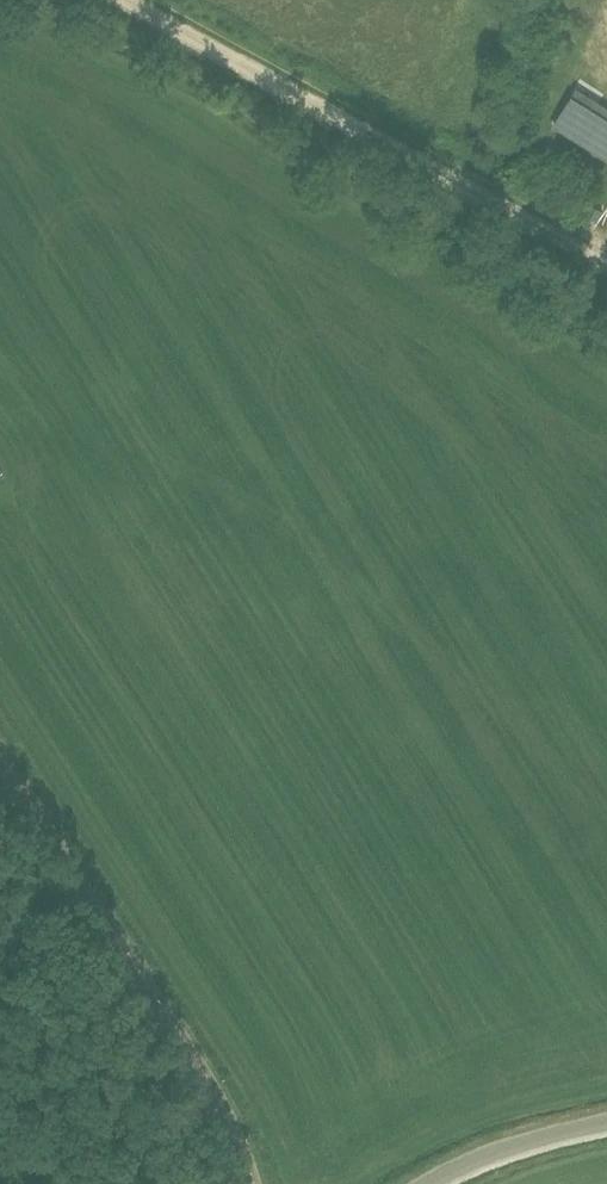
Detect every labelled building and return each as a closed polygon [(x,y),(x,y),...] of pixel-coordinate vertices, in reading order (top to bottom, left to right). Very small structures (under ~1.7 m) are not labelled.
[(606,148),(606,108),(599,103),(594,110),(573,97),(572,96),(554,123),(590,146),(594,140),(606,148)]
